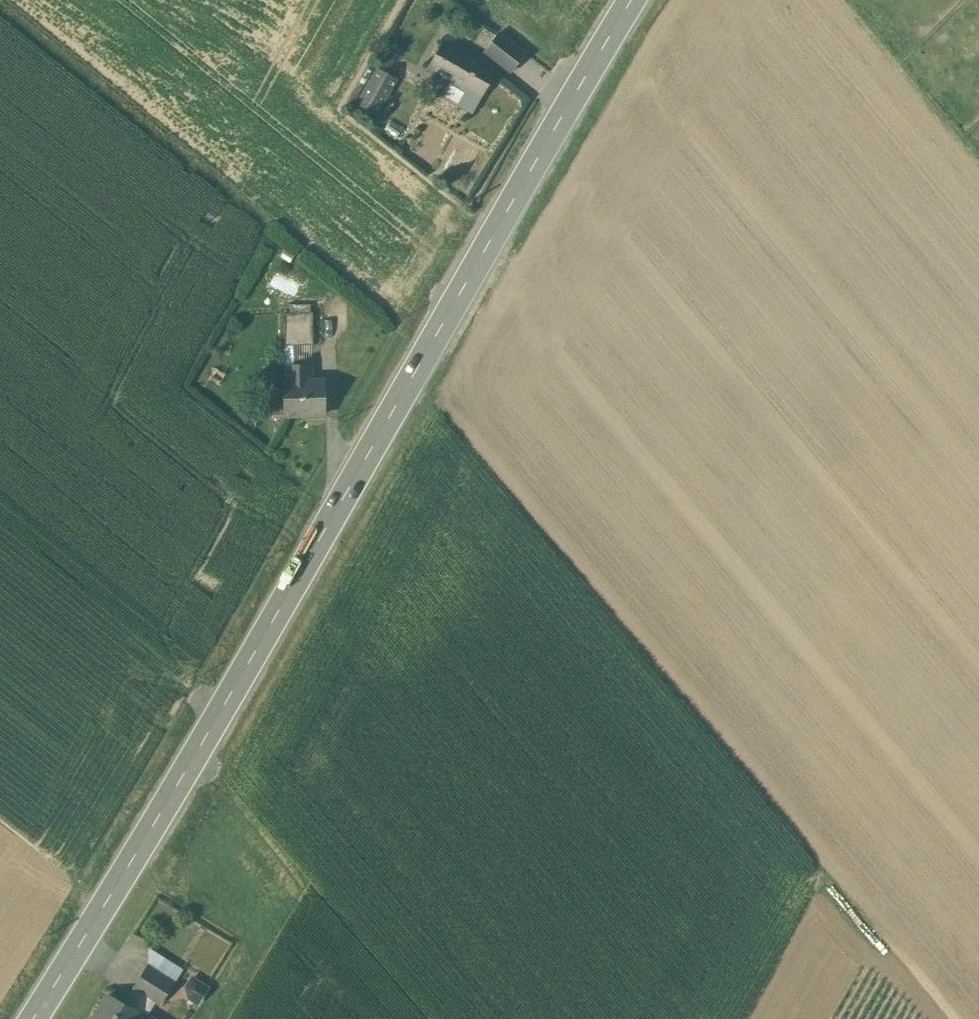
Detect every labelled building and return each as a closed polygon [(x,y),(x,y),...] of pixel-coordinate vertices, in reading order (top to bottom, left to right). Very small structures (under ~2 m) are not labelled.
[(525,51),(500,31),(484,52),(509,72),(525,51)] [(444,39),(428,67),(436,72),(438,69),(452,77),(443,94),(471,111),(496,68),(467,52),(444,39)] [(396,78),(378,67),(357,103),(375,114),(396,78)] [(312,312),(284,312),(284,344),(285,344),(313,344),(312,312)] [(313,364),(285,365),(285,379),(284,380),(285,415),(324,414),(323,379),(313,379),(313,364)] [(173,981),(148,965),(134,987),(143,993),(155,1001),(159,1003),(173,981)] [(108,994),(94,1018),(150,1018),(145,1016),(155,1001),(143,993),(133,1009),(108,994)]
